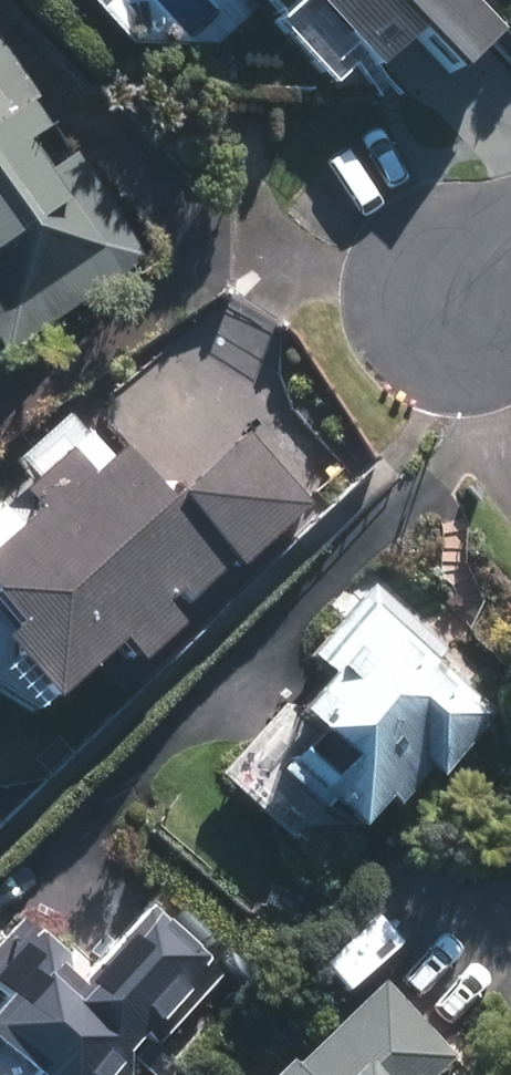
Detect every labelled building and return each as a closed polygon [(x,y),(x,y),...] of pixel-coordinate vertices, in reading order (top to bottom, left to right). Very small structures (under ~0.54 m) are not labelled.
[(279,27),(309,0),(255,0),(279,27)] [(142,265),(73,158),(51,172),(13,114),(30,103),(0,57),(0,357),(142,265)] [(231,440),(162,502),(225,572),(294,510),(231,440)] [(109,469),(76,497),(52,468),(6,507),(25,530),(0,552),(0,632),(8,641),(0,648),(0,678),(29,712),(102,650),(123,674),(165,638),(146,615),(163,601),(168,607),(202,578),(109,469)] [(447,658),(376,598),(314,670),(338,691),(301,734),(317,748),(279,792),(322,828),(329,820),(360,845),(388,812),(396,819),(431,778),(441,787),(482,739),(471,704),(434,672),(447,658)] [(225,1000),(143,926),(89,985),(11,915),(0,928),(0,1074),(158,1074),(225,1000)] [(458,1074),(386,994),(295,1074),(457,1074),(458,1074)]
